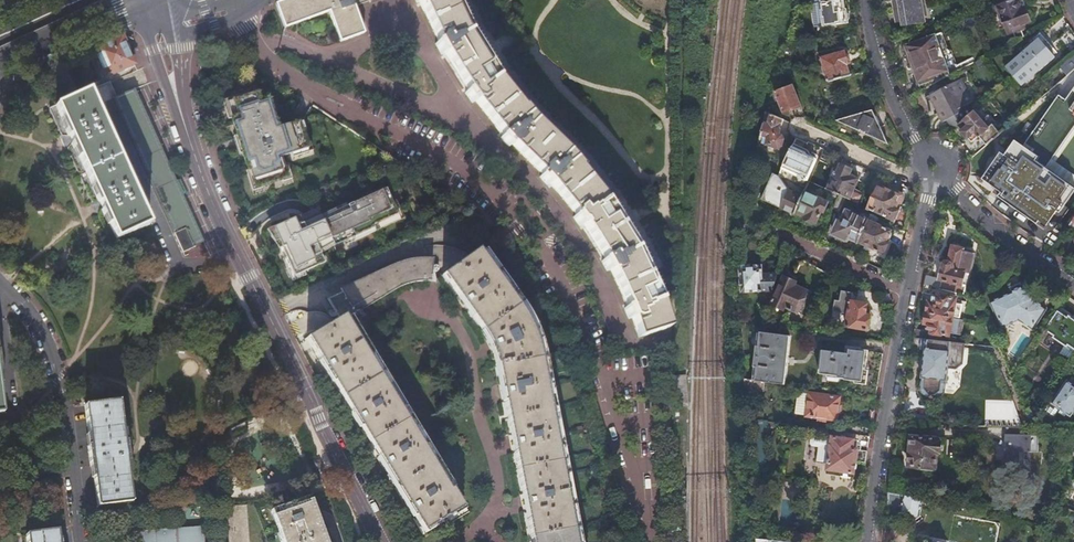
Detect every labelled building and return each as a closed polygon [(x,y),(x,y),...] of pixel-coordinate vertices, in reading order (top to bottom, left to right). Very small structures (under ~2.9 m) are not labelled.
[(276,4),(284,28),(330,12),(341,41),(363,33),(354,7),(373,0),(287,0),(276,4)] [(416,5),(420,3),(439,42),(435,45),(441,54),(445,52),(468,90),(465,93),(472,102),(475,100),(504,135),(501,138),(508,147),(512,144),(543,174),(540,177),(547,185),(551,183),(576,214),(573,217),(580,226),(583,223),(604,259),(601,260),(606,271),(610,269),(628,307),(624,309),(628,319),(632,318),(638,338),(669,329),(666,319),(671,317),(666,300),(654,274),(641,246),(623,216),(612,197),(570,147),(536,115),(524,100),(501,71),(475,30),(461,0),(415,0),(416,5)] [(822,1),(823,10),(822,10),(822,16),(821,16),(822,24),(848,21),(847,8),(844,9),(843,0),(830,0),(822,1)] [(899,17),(904,16),(905,20),(906,25),(928,20),(927,16),(930,15),(927,0),(895,0),(899,17)] [(1019,0),(1013,0),(997,6),(1007,34),(1022,28),(1021,25),(1031,21),(1026,7),(1022,9),(1019,0)] [(1071,28),(1058,39),(1073,56),(1073,55),(1073,32),(1071,28)] [(1039,40),(1006,67),(1021,86),(1054,58),(1048,50),(1052,46),(1041,33),(1036,36),(1039,40)] [(906,45),(921,90),(947,76),(935,35),(906,45)] [(121,37),(94,49),(107,77),(116,73),(117,75),(124,73),(122,70),(134,65),(121,37)] [(825,67),(829,81),(848,75),(846,64),(848,64),(844,51),(821,57),(823,67),(825,67)] [(1050,90),(1064,101),(1061,106),(1068,111),(1073,115),(1073,69),(1050,90)] [(939,111),(938,112),(943,121),(959,112),(957,109),(973,101),(961,78),(930,94),(939,111)] [(794,85),(775,92),(782,113),(802,106),(794,85)] [(135,89),(114,99),(176,234),(175,234),(183,253),(194,248),(194,247),(204,242),(191,213),(174,176),(166,157),(157,138),(135,89)] [(224,102),(251,191),(295,178),(288,155),(315,147),(305,113),(279,120),(272,98),(262,101),(259,92),(224,102)] [(90,93),(57,107),(70,135),(102,208),(117,240),(150,225),(137,195),(139,194),(135,186),(133,187),(107,130),(109,129),(105,120),(103,121),(90,93)] [(1068,111),(1061,106),(1030,149),(1038,155),(1068,111)] [(863,135),(887,146),(871,111),(834,122),(858,133),(859,131),(864,133),(863,135)] [(988,129),(973,111),(958,123),(964,131),(963,131),(968,138),(969,137),(973,142),(980,136),(987,145),(1000,133),(993,125),(988,129)] [(785,119),(767,113),(759,143),(781,149),(785,136),(780,134),(785,119)] [(1038,155),(1030,149),(1017,140),(1006,155),(1003,153),(984,179),(1002,192),(999,195),(1036,222),(1039,219),(1044,223),(1054,209),(1059,212),(1068,200),(1029,171),(1040,156),(1038,155)] [(792,147),(782,169),(798,176),(796,180),(803,183),(805,180),(806,181),(815,162),(803,156),(804,153),(792,147)] [(839,164),(827,188),(840,193),(846,196),(849,198),(859,177),(849,172),(850,170),(839,164)] [(879,185),(869,206),(894,218),(904,197),(879,185)] [(288,222),(273,228),(294,276),(324,263),(317,248),(331,242),(333,246),(374,229),(373,227),(398,215),(386,189),(348,206),(344,208),(344,209),(343,209),(343,210),(343,211),(322,220),(318,212),(305,220),(303,219),(302,219),(302,220),(301,220),(300,220),(300,221),(300,222),(299,222),(299,223),(291,227),(288,222)] [(802,196),(788,189),(780,207),(794,213),(795,212),(805,217),(806,219),(811,221),(813,221),(815,222),(820,211),(821,211),(827,200),(823,199),(818,196),(819,194),(813,191),(812,193),(805,190),(802,196)] [(840,193),(833,207),(839,211),(846,196),(840,193)] [(335,210),(320,216),(322,220),(343,211),(343,210),(343,209),(344,209),(344,208),(348,206),(346,203),(334,209),(335,210)] [(836,231),(857,241),(867,219),(846,209),(836,231)] [(299,217),(288,222),(291,227),(299,223),(299,222),(300,222),(300,221),(299,217)] [(746,233),(754,233),(755,218),(738,217),(737,220),(736,234),(746,233)] [(867,219),(857,241),(881,252),(891,230),(867,219)] [(926,275),(924,284),(939,288),(961,293),(963,294),(964,294),(966,286),(975,253),(964,250),(964,248),(951,245),(947,261),(943,260),(939,278),(926,275)] [(498,369),(543,359),(541,350),(538,340),(535,331),(531,322),(526,313),(521,305),(515,296),(509,289),(481,248),(442,274),(484,333),(489,342),(492,350),(495,359),(497,368),(498,369)] [(343,398),(379,376),(345,319),(401,294),(405,291),(410,288),(415,285),(420,283),(425,282),(430,281),(433,259),(425,259),(417,260),(410,262),(402,264),(395,268),(393,265),(341,289),(342,292),(328,299),(339,318),(307,338),(343,398)] [(797,281),(819,291),(823,280),(827,272),(801,259),(792,279),(784,276),(771,305),(784,311),(786,308),(798,314),(808,292),(796,286),(797,281)] [(742,291),(773,289),(779,273),(762,274),(761,264),(751,265),(751,262),(742,263),(742,265),(740,266),(742,291)] [(838,269),(830,265),(827,272),(823,280),(832,284),(838,269)] [(929,302),(927,312),(953,317),(953,316),(956,303),(957,299),(960,300),(961,293),(939,288),(924,284),(922,291),(938,295),(937,298),(933,298),(932,302),(929,302)] [(1023,287),(1022,285),(1012,290),(1013,292),(991,301),(1001,326),(1023,318),(1035,326),(1048,308),(1037,300),(1039,297),(1023,287)] [(846,328),(868,331),(870,316),(865,315),(867,303),(851,301),(852,292),(841,290),(839,300),(835,300),(833,311),(848,314),(846,328)] [(963,304),(956,303),(953,316),(960,317),(963,304)] [(1046,328),(1055,335),(1054,336),(1068,345),(1069,343),(1073,347),(1073,317),(1069,314),(1060,308),(1046,328)] [(960,335),(963,319),(953,317),(927,312),(924,324),(928,324),(927,329),(932,329),(930,335),(942,337),(942,335),(949,336),(950,333),(960,335)] [(915,329),(914,337),(928,338),(929,332),(915,329)] [(757,379),(769,380),(785,383),(790,336),(762,332),(760,346),(758,345),(755,366),(758,366),(757,379)] [(914,337),(912,346),(925,348),(924,355),(923,366),(920,390),(927,398),(937,399),(946,393),(950,360),(959,362),(965,357),(967,343),(928,338),(914,337)] [(1071,360),(1073,356),(1073,347),(1069,343),(1068,345),(1061,354),(1071,360)] [(876,396),(883,353),(867,351),(867,353),(848,350),(847,357),(820,353),(816,378),(862,385),(861,394),(876,396)] [(543,359),(498,369),(533,541),(580,541),(543,360),(543,359)] [(448,490),(379,376),(343,398),(424,532),(463,509),(452,489),(448,490)] [(745,377),(745,388),(767,391),(769,380),(757,379),(745,377)] [(1053,403),(1072,417),(1073,414),(1073,385),(1069,381),(1053,403)] [(798,407),(807,409),(810,393),(800,392),(798,407)] [(810,393),(807,409),(806,416),(836,420),(840,397),(810,393)] [(120,401),(85,405),(90,445),(87,446),(89,456),(90,467),(93,466),(98,507),(132,503),(129,473),(131,472),(126,429),(123,430),(120,401)] [(1019,411),(1025,427),(1030,420),(1025,408),(1019,411)] [(752,410),(751,417),(762,419),(763,412),(752,410)] [(853,424),(851,434),(868,436),(870,427),(853,424)] [(1022,427),(1006,426),(1005,451),(1008,451),(1008,459),(1003,459),(1003,481),(1025,482),(1025,452),(1038,452),(1038,436),(1022,436),(1022,427)] [(941,436),(911,435),(910,464),(922,464),(922,468),(936,468),(937,453),(940,453),(941,436)] [(865,463),(866,451),(851,449),(852,440),(831,436),(831,439),(818,437),(816,437),(814,438),(813,443),(815,444),(817,445),(815,460),(827,462),(826,469),(852,473),(854,461),(865,463)] [(889,493),(887,511),(900,513),(900,518),(918,521),(923,499),(889,493)] [(310,496),(271,510),(283,541),(326,541),(310,496)] [(246,505),(226,506),(228,541),(249,541),(246,505)] [(162,506),(153,508),(154,515),(164,514),(162,506)] [(137,532),(138,541),(204,541),(203,527),(137,532)] [(25,535),(26,541),(58,541),(56,531),(25,535)]
